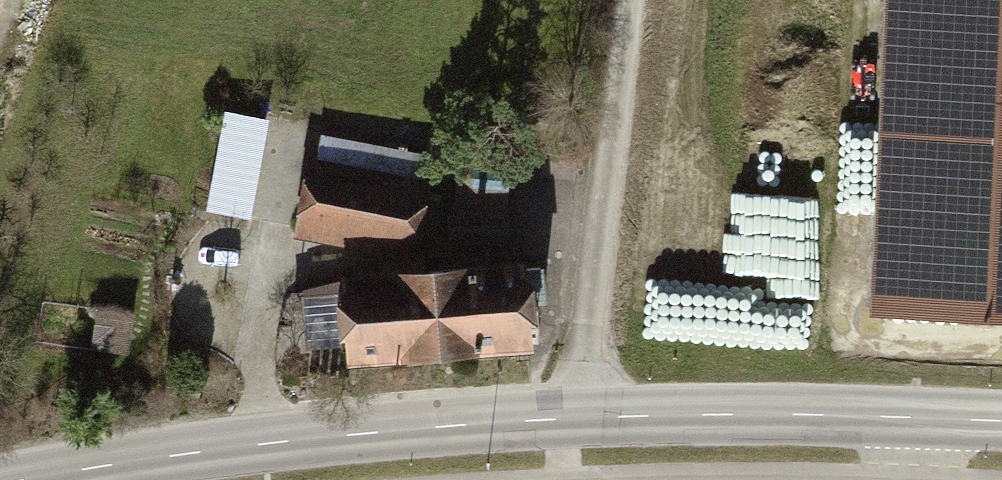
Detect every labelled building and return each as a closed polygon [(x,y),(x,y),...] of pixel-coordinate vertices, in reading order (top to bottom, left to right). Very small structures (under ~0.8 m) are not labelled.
[(966,0),(895,0),(882,315),(1001,320),(1001,1),(966,0)] [(207,213),(250,221),(269,122),(226,113),(207,213)] [(301,161),(290,235),(408,253),(422,159),(386,154),(383,173),(301,161)] [(508,178),(451,177),(451,208),(445,208),(444,243),(507,244),(508,178)] [(335,368),(523,352),(519,306),(542,304),(538,262),(515,264),(514,256),(326,272),(329,300),(322,300),(325,338),(332,337),(335,368)] [(91,323),(91,346),(127,347),(128,323),(91,323)]
